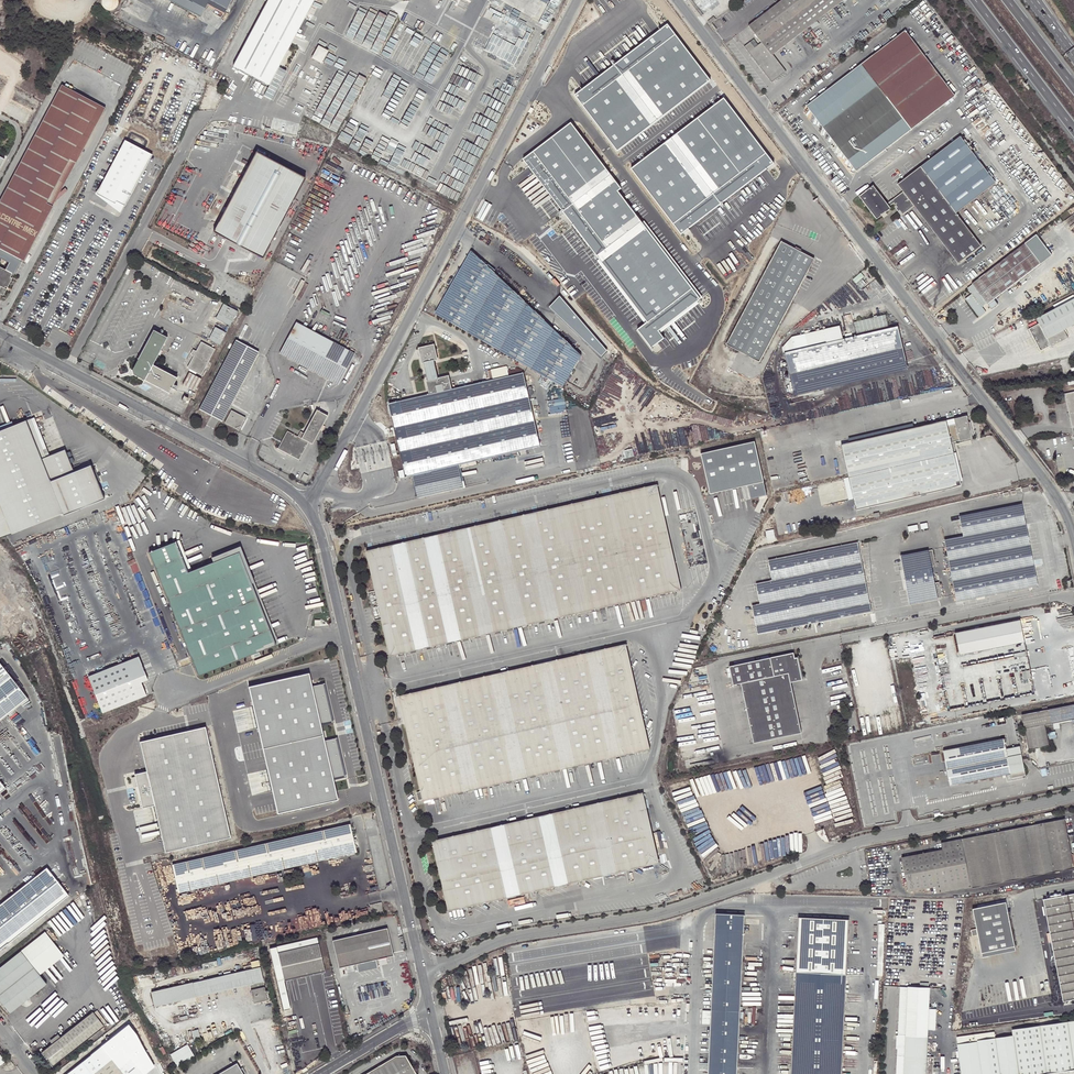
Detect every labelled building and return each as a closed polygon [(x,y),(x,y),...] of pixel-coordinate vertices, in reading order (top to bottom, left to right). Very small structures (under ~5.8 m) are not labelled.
[(102,1),(102,4),(103,6),(105,9),(107,10),(110,11),(112,10),(115,9),(116,8),(117,7),(118,6),(118,3),(118,0),(102,0),(102,1)] [(196,15),(204,0),(168,0),(196,15)] [(227,9),(210,0),(204,0),(196,15),(201,17),(208,4),(225,13),(227,9)] [(227,9),(232,0),(210,0),(227,9)] [(236,60),(272,79),(278,67),(315,0),(268,0),(236,60)] [(844,0),(782,0),(748,26),(762,44),(754,50),(749,43),(744,47),(772,82),(786,71),(773,55),(844,0)] [(484,49),(515,66),(534,29),(503,13),(484,49)] [(667,24),(574,95),(617,151),(710,80),(667,24)] [(905,31),(807,106),(856,171),(954,96),(905,31)] [(325,63),(332,51),(322,45),(314,58),(325,63)] [(269,85),(272,79),(236,60),(233,66),(269,85)] [(0,200),(0,249),(24,261),(53,206),(46,203),(69,159),(76,163),(105,108),(61,84),(0,200)] [(725,99),(633,170),(682,234),(774,163),(725,99)] [(621,188),(570,123),(522,160),(647,322),(637,329),(652,349),(665,338),(659,330),(700,299),(617,191),(621,188)] [(894,203),(897,207),(899,211),(902,214),(914,205),(951,254),(974,237),(956,212),(995,182),(960,137),(897,184),(903,192),(891,200),(894,203)] [(124,205),(151,156),(124,141),(96,194),(114,203),(116,201),(124,205)] [(243,145),(217,194),(230,201),(213,233),(263,259),(305,178),(243,145)] [(890,208),(889,207),(887,204),(873,186),(859,196),(876,219),(890,208)] [(114,203),(96,194),(94,197),(119,216),(124,205),(116,201),(114,203)] [(972,285),(967,288),(971,294),(965,299),(979,317),(985,312),(981,307),(986,303),(987,304),(1051,255),(1035,235),(971,283),(972,285)] [(974,237),(951,254),(958,263),(981,245),(974,237)] [(814,259),(781,242),(726,344),(759,362),(814,259)] [(581,356),(471,252),(435,314),(562,387),(581,356)] [(0,268),(0,294),(1,294),(11,274),(0,268)] [(551,309),(603,358),(608,353),(561,297),(551,309)] [(1040,351),(1050,346),(1050,347),(1067,338),(1063,330),(1073,324),(1073,298),(1035,318),(1038,323),(1028,328),(1040,351)] [(237,311),(222,303),(214,318),(229,326),(237,311)] [(791,385),(793,390),(906,363),(897,326),(889,329),(886,315),(854,322),(857,336),(843,340),(840,325),(792,337),(783,348),(791,385)] [(355,354),(296,322),(279,354),(338,385),(355,354)] [(207,337),(219,343),(225,332),(213,325),(207,337)] [(152,365),(162,345),(163,343),(166,337),(152,330),(132,369),(134,375),(168,392),(176,377),(152,365)] [(259,352),(236,340),(199,410),(211,416),(219,420),(222,422),(259,352)] [(213,348),(201,342),(195,351),(193,356),(187,367),(200,373),(213,348)] [(405,478),(413,476),(457,466),(540,446),(523,373),(452,390),(448,376),(437,379),(433,361),(437,360),(433,345),(419,349),(420,352),(417,353),(418,357),(421,356),(422,363),(424,363),(428,381),(426,381),(429,395),(388,404),(390,412),(405,478)] [(906,363),(793,390),(793,391),(794,396),(907,369),(906,363)] [(201,379),(188,372),(182,383),(194,390),(201,379)] [(1064,394),(1069,413),(1070,418),(1072,427),(1073,426),(1073,392),(1064,394)] [(327,416),(316,409),(303,433),(300,431),(297,436),(287,431),(277,448),(298,460),(308,442),(312,444),(327,416)] [(244,418),(231,411),(224,423),(238,430),(244,418)] [(34,417),(30,418),(46,457),(50,455),(34,417)] [(966,417),(914,428),(881,436),(841,445),(841,446),(853,499),(856,510),(961,486),(951,442),(971,438),(966,417)] [(30,418),(0,430),(0,537),(6,535),(62,512),(50,481),(74,472),(65,449),(50,455),(46,457),(30,418)] [(880,432),(881,436),(914,428),(913,424),(880,432)] [(754,442),(700,454),(710,494),(747,485),(751,500),(767,496),(754,442)] [(848,501),(853,499),(841,446),(836,447),(843,479),(848,501)] [(104,499),(91,465),(74,472),(50,481),(62,512),(63,515),(104,499)] [(462,488),(457,466),(413,476),(418,498),(462,488)] [(656,485),(567,505),(365,551),(376,598),(387,644),(390,656),(616,605),(681,590),(656,485)] [(959,516),(963,536),(944,540),(956,602),(1037,586),(1022,505),(959,516)] [(192,662),(197,676),(275,645),(275,644),(239,553),(239,552),(188,572),(176,542),(150,552),(192,662)] [(768,560),(772,581),(756,584),(760,604),(752,605),(758,634),(871,612),(858,543),(768,560)] [(935,582),(928,548),(901,554),(910,602),(937,596),(942,595),(939,581),(935,582)] [(243,552),(239,553),(275,644),(278,643),(243,552)] [(959,655),(1024,642),(1020,620),(955,633),(959,655)] [(649,750),(625,644),(399,696),(403,715),(405,723),(423,802),(649,750)] [(761,659),(729,666),(733,685),(741,683),(754,743),(802,733),(791,682),(803,680),(798,657),(795,658),(794,652),(769,658),(761,659)] [(137,656),(86,675),(100,713),(147,696),(142,683),(147,681),(137,656)] [(28,699),(0,663),(0,720),(28,699)] [(308,674),(247,687),(275,815),(338,802),(333,779),(343,777),(335,739),(323,741),(320,724),(330,722),(322,685),(311,688),(308,674)] [(1025,728),(1045,725),(1073,719),(1073,704),(1022,715),(1025,728)] [(1048,740),(1045,725),(1025,728),(1029,750),(1049,746),(1049,743),(1051,743),(1051,739),(1048,740)] [(163,853),(229,838),(204,727),(138,742),(145,772),(133,774),(141,808),(152,805),(163,853)] [(1006,749),(1004,738),(943,750),(950,786),(1011,774),(1012,778),(1026,776),(1020,746),(1006,749)] [(432,840),(448,910),(659,863),(643,792),(432,840)] [(1065,819),(941,843),(943,850),(902,858),(909,892),(936,887),(937,894),(1073,867),(1073,864),(1065,819)] [(356,852),(350,824),(172,865),(178,892),(346,854),(346,855),(356,852)] [(46,868),(0,904),(0,949),(68,895),(46,868)] [(1063,1001),(1073,999),(1073,894),(1043,899),(1063,1001)] [(1015,946),(1006,901),(972,909),(977,929),(971,930),(973,936),(978,935),(982,953),(1015,946)] [(745,914),(716,913),(708,1073),(737,1073),(740,1020),(741,1005),(745,914)] [(849,918),(798,916),(791,1073),(842,1073),(849,918)] [(338,968),(355,964),(357,971),(377,967),(375,959),(392,955),(386,928),(371,932),(357,935),(339,939),(332,941),(338,968)] [(45,931),(20,951),(37,972),(62,953),(45,931)] [(290,1009),(283,980),(324,971),(316,937),(269,948),(283,1010),(290,1009)] [(0,967),(0,1001),(9,1012),(46,983),(37,972),(20,951),(0,967)] [(252,968),(151,992),(155,1006),(249,985),(253,1002),(267,999),(266,997),(264,987),(263,987),(262,981),(263,981),(258,960),(250,961),(252,968)] [(202,964),(188,967),(190,972),(203,969),(202,964)] [(934,1056),(927,1056),(928,1035),(928,1029),(936,1029),(937,1008),(930,1008),(930,987),(909,986),(908,986),(905,986),(900,986),(898,1035),(906,1036),(904,1073),(933,1073),(934,1056)] [(92,1012),(41,1052),(52,1067),(103,1026),(92,1012)] [(116,1025),(120,1030),(131,1022),(128,1015),(116,1025)] [(995,1032),(957,1037),(962,1073),(1042,1073),(1073,1070),(1073,1021),(1012,1029),(1013,1035),(995,1037),(995,1032)] [(898,1035),(896,1073),(904,1073),(906,1036),(898,1035)] [(180,1067),(197,1057),(189,1043),(172,1053),(180,1067)] [(131,1059),(118,1068),(101,1046),(65,1073),(142,1073),(131,1059)] [(406,1056),(396,1056),(366,1073),(417,1073),(406,1056)] [(237,1063),(220,1073),(244,1073),(237,1063)]
